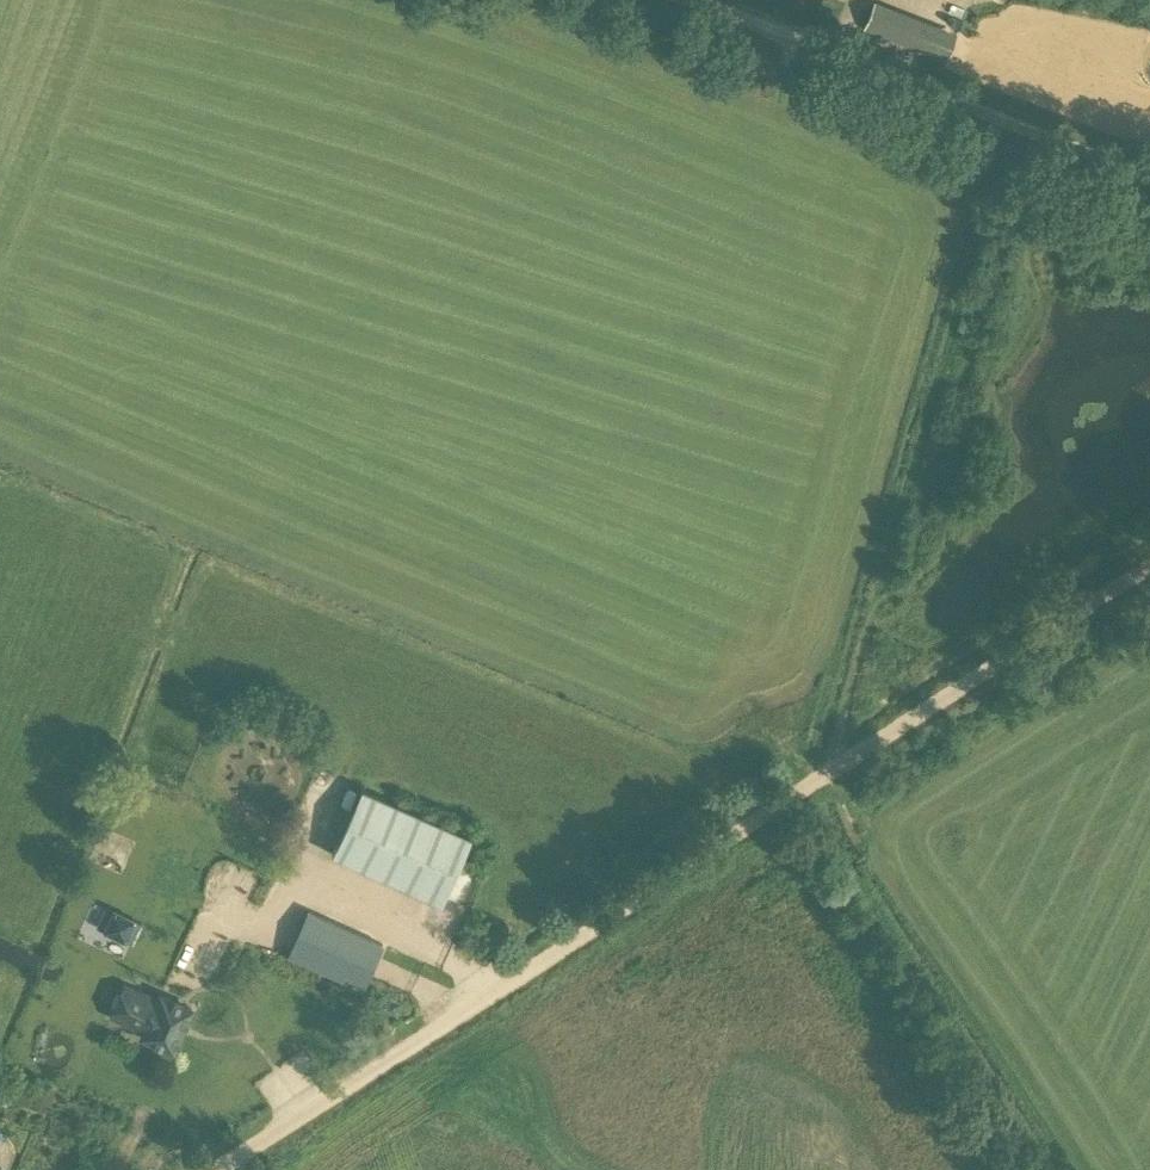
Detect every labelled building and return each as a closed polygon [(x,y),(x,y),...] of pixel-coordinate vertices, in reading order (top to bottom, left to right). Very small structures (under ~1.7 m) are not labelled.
[(945,60),(956,32),(874,1),(863,29),(945,60)] [(443,903),(472,837),(363,788),(334,854),(443,903)] [(338,912),(313,900),(288,955),(362,990),(384,944),(334,921),(338,912)] [(106,905),(95,926),(133,944),(143,923),(106,905)] [(161,1000),(129,985),(115,1016),(148,1030),(145,1036),(176,1050),(194,1008),(164,995),(161,1000)]
